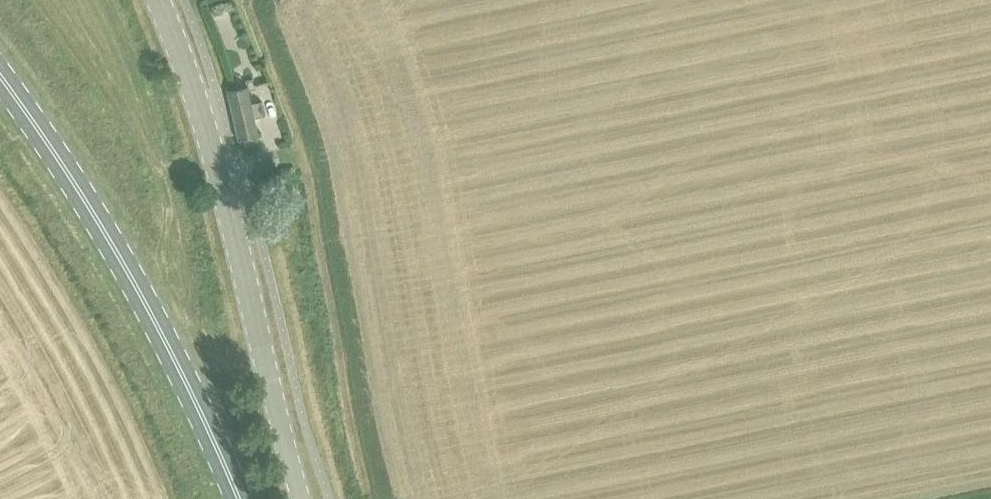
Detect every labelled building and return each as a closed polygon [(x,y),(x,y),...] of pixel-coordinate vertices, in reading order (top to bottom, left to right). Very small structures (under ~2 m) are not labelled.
[(227,91),(227,92),(238,140),(257,136),(252,114),(262,112),(259,99),(249,102),(246,87),(244,87),(227,91)]
